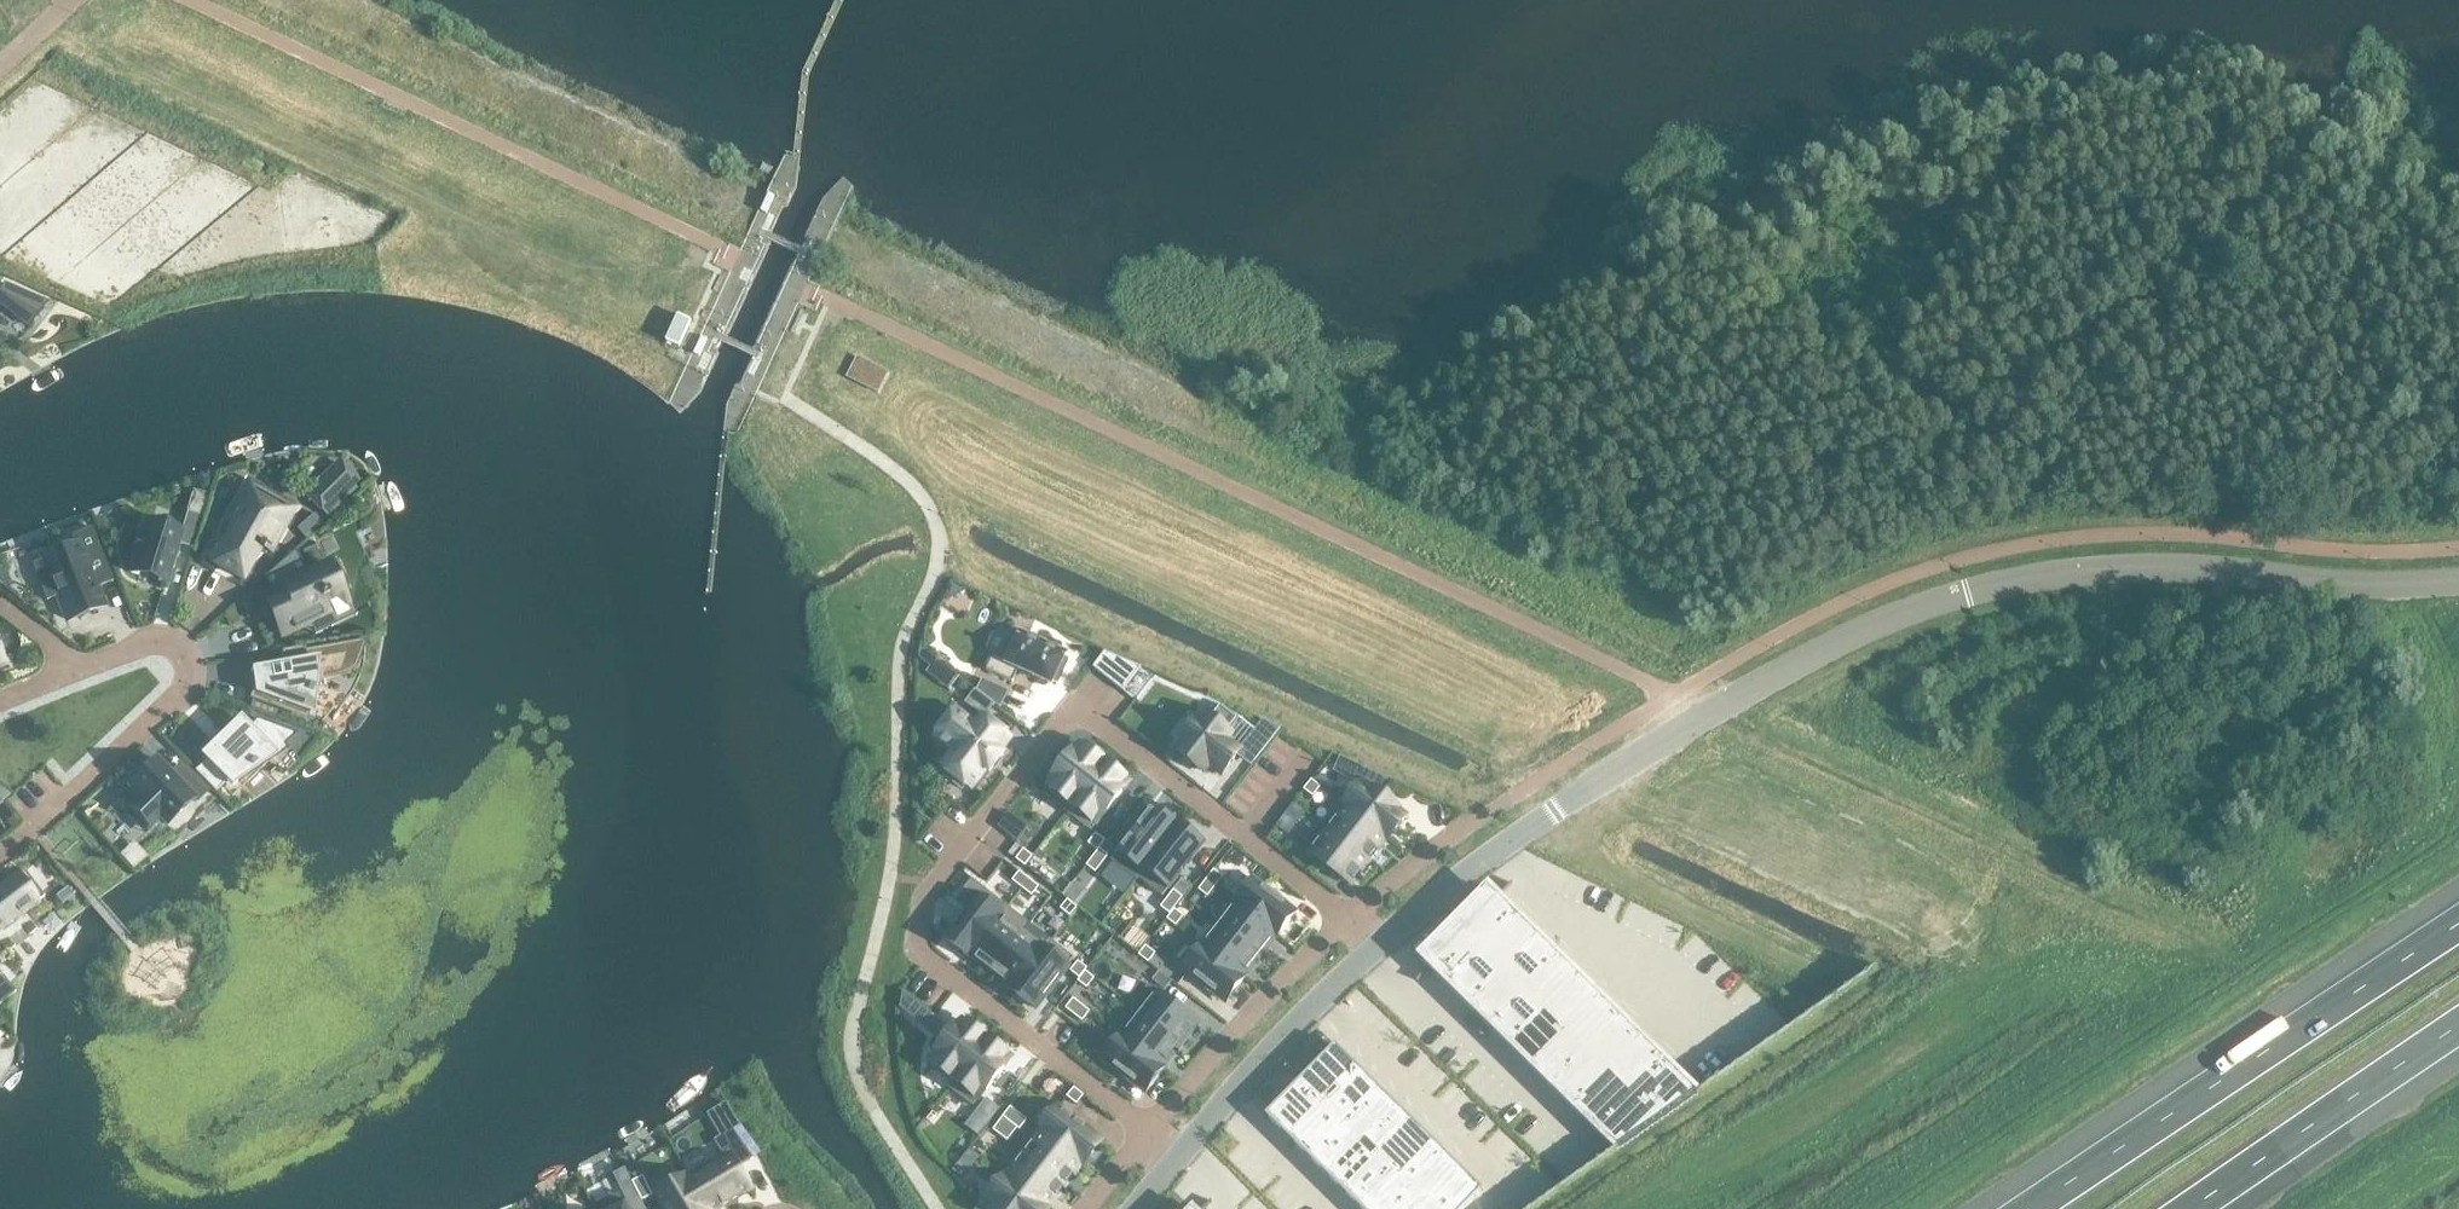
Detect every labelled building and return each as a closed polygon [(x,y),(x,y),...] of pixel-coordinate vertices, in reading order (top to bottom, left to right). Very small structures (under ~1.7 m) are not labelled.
[(799,158),(799,155),(784,153),(773,176),(684,365),(674,398),(685,408),(699,391),(771,239),(766,237),(782,204),(787,204),(796,184),(799,158)] [(28,326),(46,302),(6,284),(0,291),(0,304),(28,326)] [(890,372),(857,355),(846,377),(879,394),(890,372)] [(344,463),(309,493),(323,511),(338,498),(359,481),(344,463)] [(221,491),(193,572),(229,588),(243,557),(253,560),(272,512),(221,491)] [(203,516),(187,511),(181,529),(147,519),(141,537),(139,536),(133,555),(135,556),(130,572),(164,583),(177,543),(192,548),(203,516)] [(312,513),(296,528),(305,538),(321,523),(312,513)] [(318,551),(313,540),(300,546),(305,557),(318,551)] [(66,589),(57,592),(73,632),(109,618),(102,604),(117,598),(96,544),(78,551),(82,561),(59,569),(66,589)] [(274,605),(278,632),(328,625),(326,615),(347,611),(343,589),(322,593),(316,565),(277,578),(281,604),(274,605)] [(1020,630),(1004,665),(1053,687),(1069,652),(1020,630)] [(920,647),(919,659),(930,667),(936,659),(920,647)] [(1105,652),(1093,668),(1123,692),(1142,668),(1105,652)] [(251,669),(254,698),(275,705),(276,702),(313,716),(318,657),(251,669)] [(982,679),(977,690),(995,704),(1001,709),(1009,691),(982,679)] [(957,709),(934,738),(952,751),(941,765),(947,769),(942,775),(962,791),(967,785),(972,789),(986,771),(990,773),(994,768),(1001,758),(1005,753),(1001,751),(1011,738),(984,718),(995,704),(977,690),(975,689),(964,703),(981,715),(975,723),(957,709)] [(1179,746),(1174,752),(1204,775),(1209,769),(1222,778),(1245,748),(1233,738),(1235,734),(1230,730),(1238,719),(1220,704),(1211,716),(1205,711),(1202,715),(1201,714),(1177,744),(1179,746)] [(205,761),(195,771),(215,792),(225,782),(231,788),(278,755),(287,748),(284,745),(296,733),(256,719),(250,726),(240,716),(199,755),(205,761)] [(1079,745),(1041,793),(1066,812),(1105,762),(1086,747),(1084,750),(1079,745)] [(137,796),(122,810),(145,834),(160,819),(167,826),(193,801),(196,804),(209,791),(180,762),(171,771),(155,756),(127,785),(137,796)] [(1105,762),(1066,812),(1091,831),(1128,783),(1123,780),(1125,778),(1105,762)] [(1364,768),(1359,778),(1386,790),(1391,780),(1364,768)] [(1357,779),(1339,803),(1385,840),(1387,842),(1406,817),(1397,810),(1399,807),(1372,787),(1371,789),(1357,779)] [(1311,780),(1303,790),(1313,797),(1321,787),(1311,780)] [(2,803),(1,801),(10,794),(0,787),(0,804),(2,803)] [(1294,802),(1286,811),(1296,819),(1304,810),(1294,802)] [(1339,803),(1323,823),(1370,859),(1385,840),(1339,803)] [(1153,807),(1111,861),(1113,862),(1135,880),(1136,880),(1180,825),(1179,824),(1177,826),(1153,807)] [(1320,822),(1302,846),(1352,883),(1370,859),(1323,823),(1323,824),(1320,822)] [(1180,825),(1136,880),(1137,881),(1139,878),(1162,897),(1203,843),(1180,825)] [(1096,834),(1088,844),(1097,851),(1099,849),(1105,841),(1096,834)] [(35,849),(0,867),(0,901),(49,876),(35,849)] [(1023,849),(1016,859),(1025,867),(1033,856),(1023,849)] [(1097,851),(1086,866),(1095,873),(1109,856),(1099,849),(1097,851)] [(1214,870),(1206,880),(1215,887),(1223,877),(1214,870)] [(1019,871),(1012,881),(1022,888),(1029,879),(1019,871)] [(971,906),(946,939),(969,957),(1007,906),(972,879),(959,896),(971,906)] [(1029,879),(1022,888),(1032,896),(1039,887),(1029,879)] [(1252,879),(1234,902),(1278,936),(1296,912),(1252,879)] [(1206,880),(1198,890),(1208,897),(1215,887),(1206,880)] [(1489,885),(1417,957),(1613,1151),(1615,1153),(1701,1092),(1699,1090),(1489,885)] [(73,895),(67,887),(55,896),(62,904),(73,895)] [(1173,890),(1160,907),(1170,914),(1183,897),(1173,890)] [(1067,900),(1060,909),(1070,917),(1077,908),(1067,900)] [(1235,905),(1219,925),(1260,956),(1275,936),(1277,937),(1278,936),(1234,902),(1234,903),(1235,905)] [(1007,906),(969,957),(971,959),(972,957),(992,972),(1029,923),(1007,906)] [(1174,909),(1166,919),(1176,926),(1184,916),(1174,909)] [(1029,923),(992,972),(1011,987),(1009,989),(1010,989),(1050,939),(1029,923)] [(1202,944),(1201,944),(1245,978),(1246,977),(1244,976),(1260,956),(1219,925),(1204,945),(1202,944)] [(1050,939),(1010,989),(1035,1009),(1074,958),(1050,939)] [(1201,944),(1183,969),(1226,1002),(1245,978),(1201,944)] [(1145,946),(1138,955),(1149,963),(1156,954),(1145,946)] [(1078,961),(1070,971),(1079,979),(1085,971),(1087,968),(1078,961)] [(1079,979),(1077,981),(1087,988),(1094,978),(1085,971),(1079,979)] [(1149,984),(1131,1007),(1180,1046),(1198,1022),(1149,984)] [(1073,998),(1065,1009),(1082,1022),(1090,1012),(1073,998)] [(1112,1027),(1111,1028),(1163,1069),(1164,1068),(1163,1067),(1180,1046),(1131,1007),(1130,1008),(1134,1011),(1119,1032),(1112,1027)] [(926,1009),(917,1021),(935,1035),(944,1024),(926,1009)] [(962,1019),(927,1065),(951,1083),(952,1083),(988,1037),(968,1022),(967,1023),(962,1019)] [(1111,1028),(1093,1051),(1145,1092),(1163,1069),(1111,1028)] [(951,1083),(947,1087),(973,1107),(1013,1057),(1008,1053),(1009,1052),(988,1037),(952,1083),(951,1083)] [(1268,1116),(1363,1208),(1461,1208),(1481,1189),(1335,1047),(1268,1116)] [(1074,1088),(1066,1097),(1076,1105),(1084,1096),(1074,1088)] [(986,1099),(965,1126),(978,1136),(1000,1108),(986,1099)] [(1059,1106),(1038,1133),(1039,1134),(1081,1165),(1083,1167),(1103,1140),(1059,1106)] [(1010,1107),(1002,1117),(1017,1128),(1019,1130),(1027,1120),(1010,1107)] [(1002,1117),(993,1130),(1007,1141),(1017,1128),(1002,1117)] [(689,1175),(709,1208),(716,1208),(752,1188),(739,1167),(754,1158),(733,1129),(715,1140),(723,1154),(689,1175)] [(1039,1134),(1024,1154),(1065,1186),(1081,1165),(1039,1134)] [(969,1149),(962,1157),(974,1166),(981,1158),(969,1149)] [(1024,1154),(1009,1174),(1050,1206),(1065,1186),(1024,1154)] [(986,1200),(998,1208),(1049,1208),(1051,1207),(1050,1206),(1009,1174),(1007,1173),(986,1200)] [(657,1194),(666,1208),(709,1208),(689,1175),(657,1194)] [(643,1177),(632,1182),(642,1201),(653,1196),(643,1177)] [(626,1198),(632,1208),(646,1208),(637,1192),(626,1198)] [(592,1207),(593,1208),(627,1208),(620,1194),(592,1207)]
